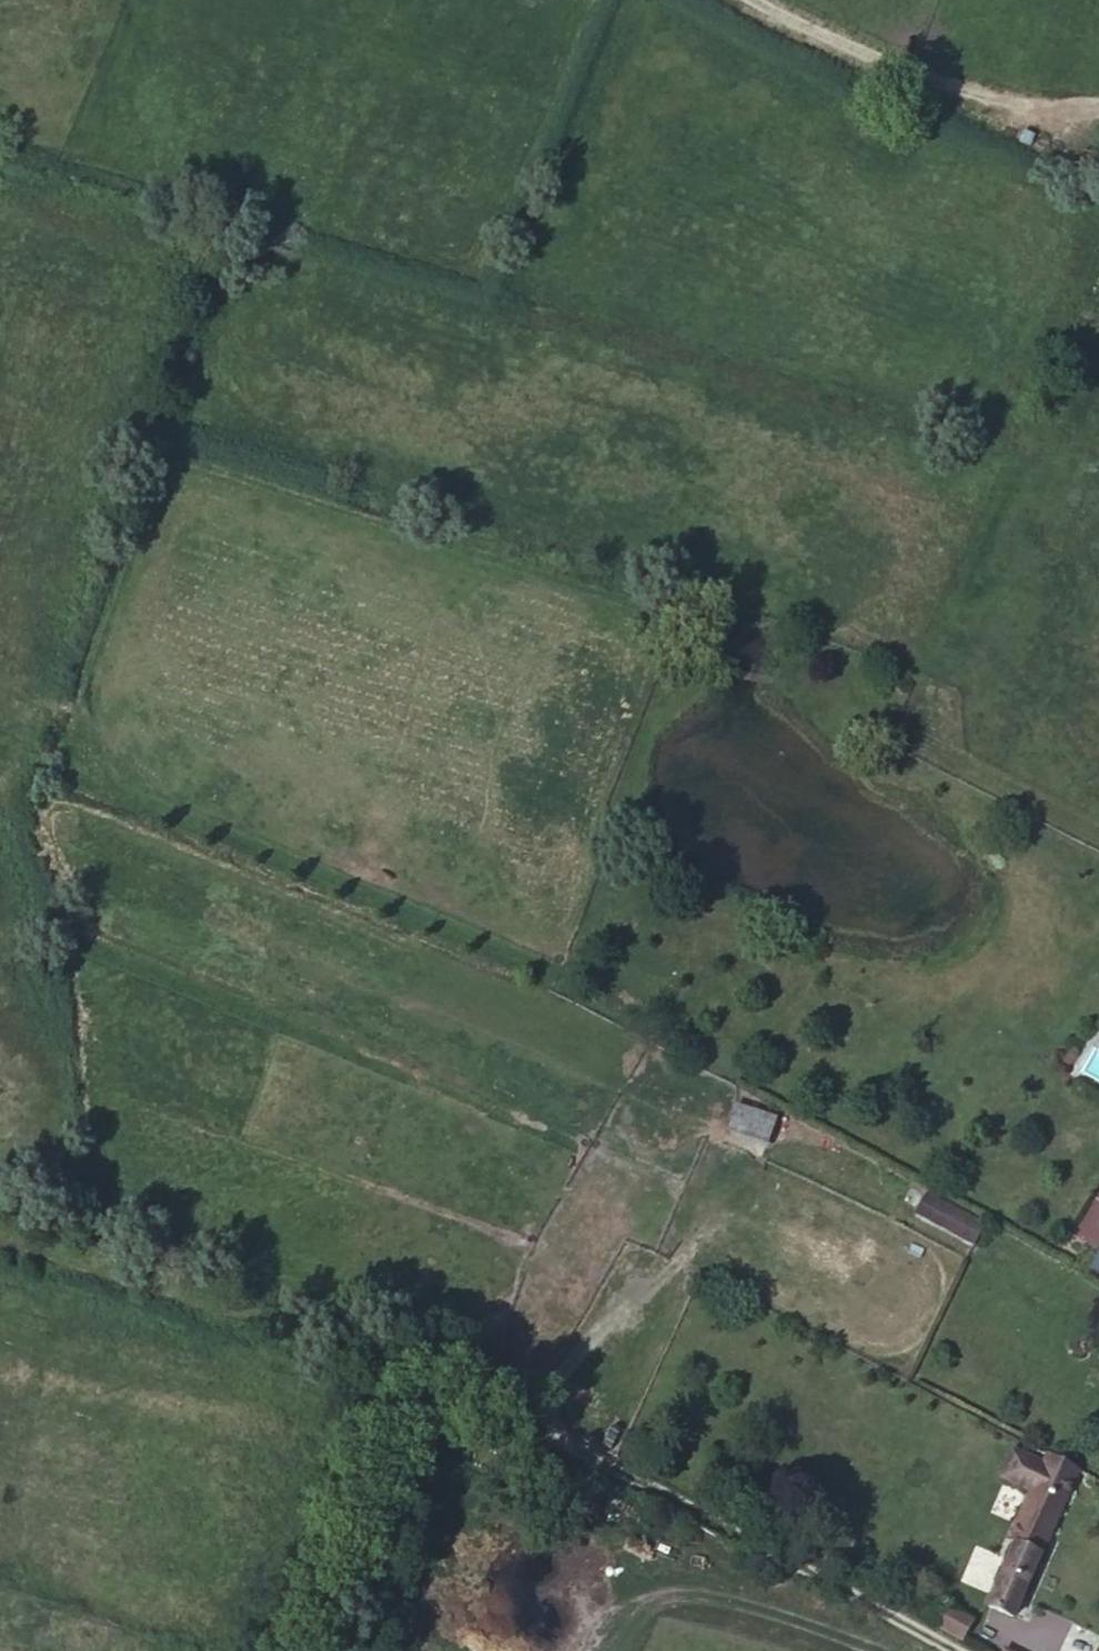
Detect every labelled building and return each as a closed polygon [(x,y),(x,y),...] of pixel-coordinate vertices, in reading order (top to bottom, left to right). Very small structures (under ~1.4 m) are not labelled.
[(736,1107),(726,1137),(769,1151),(779,1121),(736,1107)] [(913,1220),(975,1248),(986,1223),(924,1196),(913,1220)] [(1098,1280),(1098,1252),(1087,1273),(1098,1280)] [(1027,1474),(996,1463),(986,1489),(1016,1501),(1027,1474)] [(1059,1489),(1034,1479),(980,1618),(1007,1629),(1059,1489)] [(964,1646),(975,1625),(950,1613),(940,1634),(964,1646)]
